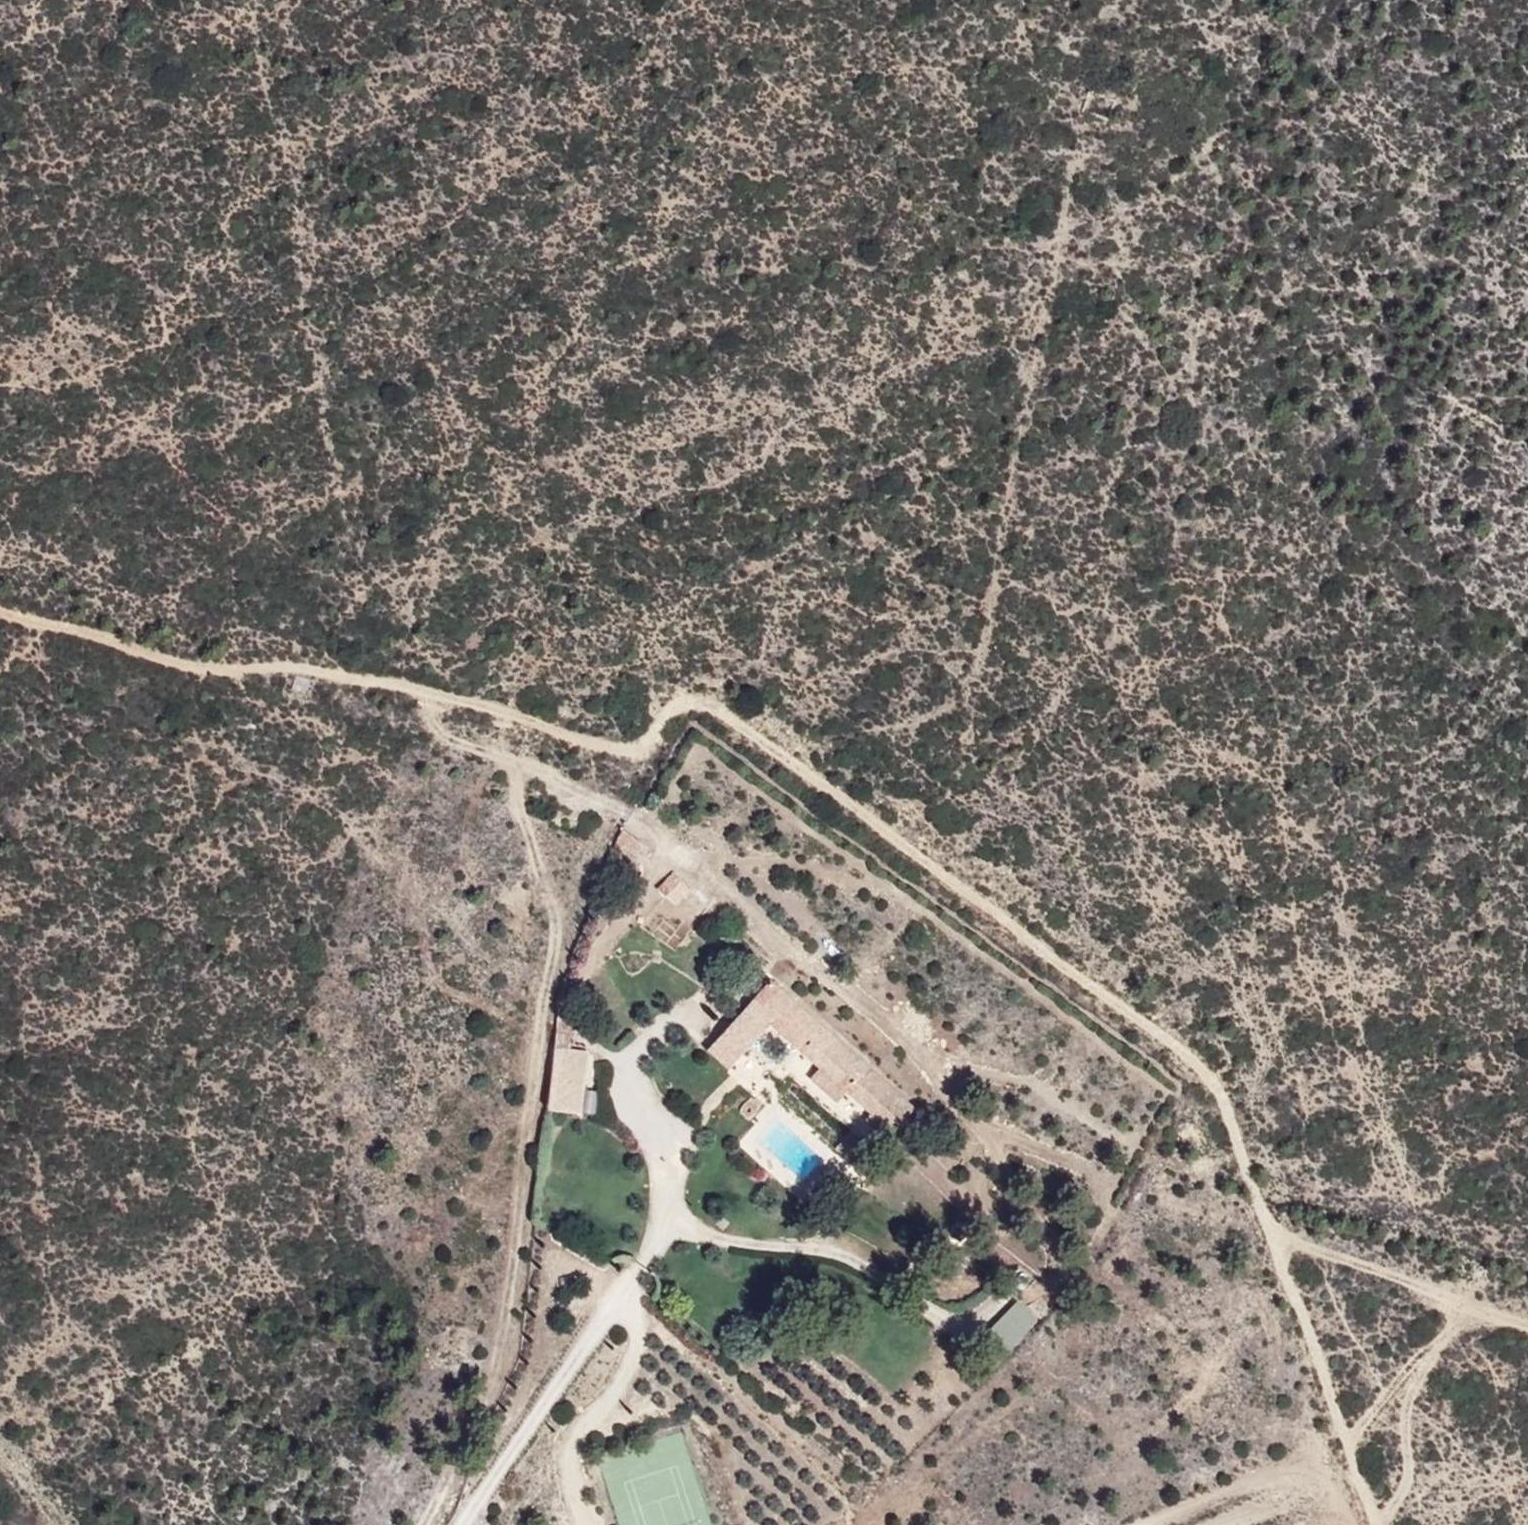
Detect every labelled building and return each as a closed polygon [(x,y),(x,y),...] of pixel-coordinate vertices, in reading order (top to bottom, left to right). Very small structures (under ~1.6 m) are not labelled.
[(655,885),(673,906),(691,891),(673,870),(655,885)] [(937,1116),(777,978),(724,1034),(864,1164),(937,1116)] [(550,1018),(549,1110),(584,1111),(586,1047),(565,1047),(566,1018),(550,1018)] [(1008,1349),(1038,1320),(1016,1298),(987,1328),(1008,1349)] [(981,1373),(1005,1351),(989,1333),(965,1355),(981,1373)]
